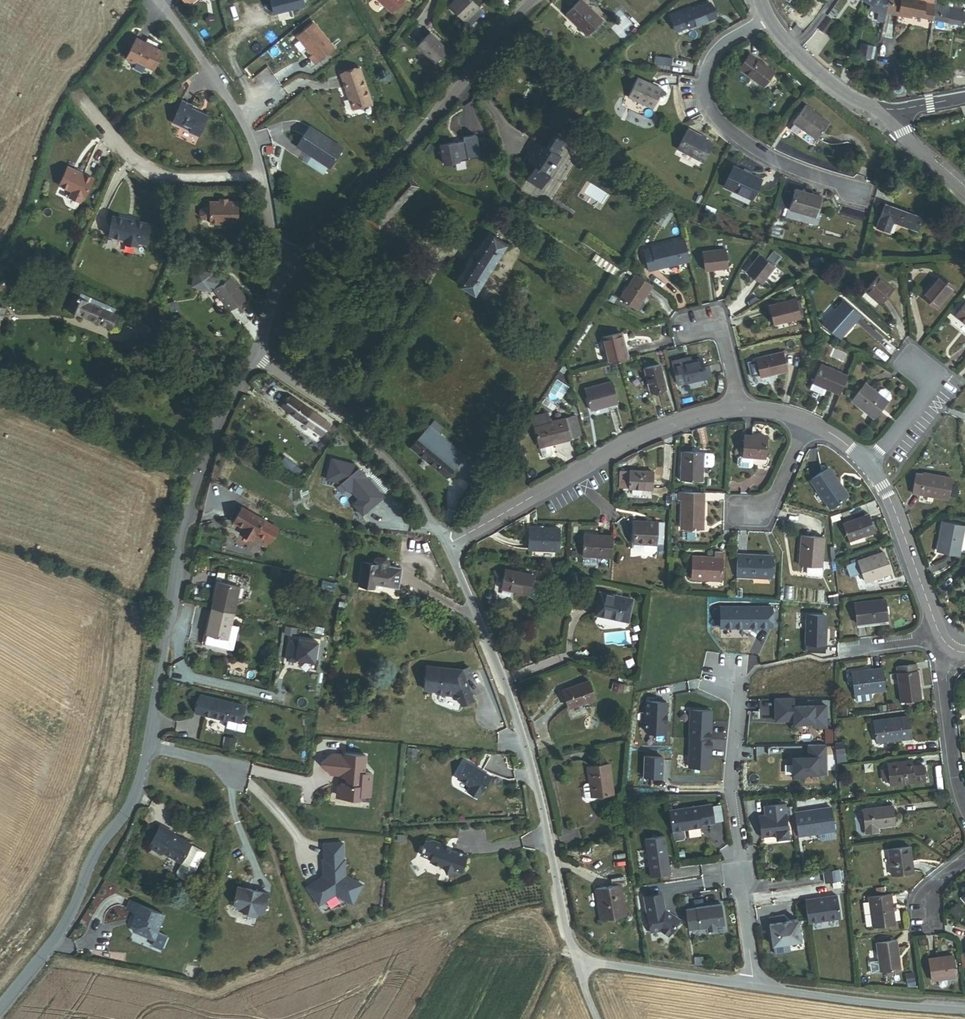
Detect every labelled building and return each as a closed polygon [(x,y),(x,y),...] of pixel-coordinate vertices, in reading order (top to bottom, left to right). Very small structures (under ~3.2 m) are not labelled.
[(305,5),(304,0),(260,0),(243,5),(244,7),(236,9),(240,22),(246,20),(247,21),(305,5)] [(405,0),(378,0),(392,13),(405,0)] [(479,7),(472,0),(456,0),(449,7),(463,22),(479,7)] [(884,21),(886,13),(889,0),(864,0),(875,6),(874,9),(880,10),(878,20),(884,21)] [(901,16),(905,0),(891,0),(889,14),(901,16)] [(932,19),(936,0),(916,0),(916,2),(909,0),(905,0),(901,16),(905,17),(906,13),(912,15),(932,19)] [(963,25),(964,16),(964,13),(961,12),(961,9),(952,8),(953,2),(943,0),(936,0),(932,19),(963,25)] [(587,37),(602,22),(580,1),(566,15),(587,37)] [(689,31),(717,19),(710,4),(691,12),(689,9),(681,12),(689,31)] [(828,16),(833,19),(838,11),(833,8),(828,16)] [(819,30),(825,35),(834,22),(828,18),(819,30)] [(333,48),(312,24),(296,38),(311,55),(309,57),(315,64),(333,48)] [(435,64),(447,51),(430,34),(418,46),(435,64)] [(134,64),(137,62),(154,70),(163,52),(152,47),(151,48),(145,45),(146,43),(136,39),(126,60),(134,64)] [(859,57),(870,59),(872,46),(862,44),(859,57)] [(654,65),(671,67),(672,58),(655,56),(654,65)] [(763,87),(773,73),(749,56),(739,69),(763,87)] [(372,101),(360,67),(341,74),(344,82),(345,81),(347,85),(345,85),(353,108),(372,101)] [(653,110),(662,91),(637,78),(627,98),(653,110)] [(180,101),(169,123),(187,131),(186,133),(196,137),(206,116),(189,108),(190,106),(180,101)] [(793,123),(816,141),(829,124),(806,106),(793,123)] [(296,145),(308,153),(310,151),(313,154),(312,156),(329,167),(342,147),(309,125),(296,145)] [(677,150),(702,163),(712,144),(687,131),(677,150)] [(556,165),(553,164),(562,150),(558,148),(563,141),(553,135),(544,148),(532,140),(526,150),(534,155),(530,162),(536,166),(529,177),(534,181),(533,184),(542,190),(550,177),(548,176),(553,168),(554,168),(556,165)] [(466,151),(443,158),(449,176),(483,165),(477,143),(465,147),(466,151)] [(66,166),(57,184),(70,190),(80,195),(82,196),(91,178),(66,166)] [(724,187),(751,201),(761,181),(751,176),(752,173),(744,169),(743,172),(733,168),(724,187)] [(377,206),(379,208),(397,189),(395,187),(377,206)] [(78,201),(80,195),(70,190),(67,196),(78,201)] [(789,211),(815,219),(821,198),(795,190),(789,211)] [(208,223),(237,222),(236,201),(226,202),(218,202),(208,202),(208,207),(203,207),(198,210),(199,216),(203,220),(208,219),(208,223)] [(917,232),(922,219),(884,205),(876,229),(889,234),(893,223),(917,232)] [(126,220),(127,219),(111,217),(108,238),(124,240),(123,241),(138,243),(138,242),(147,243),(150,222),(134,220),(134,222),(126,220)] [(460,287),(475,296),(507,245),(492,236),(460,287)] [(648,271),(689,260),(684,239),(650,248),(651,251),(643,253),(648,271)] [(704,272),(727,270),(725,251),(702,253),(704,272)] [(767,262),(760,256),(746,273),(761,285),(782,260),(774,253),(767,262)] [(617,280),(622,272),(595,254),(590,262),(617,280)] [(619,300),(636,311),(652,286),(635,275),(619,300)] [(228,276),(212,288),(229,309),(244,297),(228,276)] [(922,298),(937,309),(954,288),(940,276),(922,298)] [(880,304),(881,305),(894,291),(880,278),(867,292),(867,293),(863,298),(875,309),(880,304)] [(112,314),(114,309),(80,293),(78,299),(73,297),(67,311),(79,316),(80,314),(109,327),(114,315),(112,314)] [(773,325),(800,318),(795,300),(769,307),(773,325)] [(825,325),(841,339),(861,317),(845,303),(825,325)] [(964,325),(964,304),(955,317),(964,325)] [(627,360),(626,357),(621,334),(602,338),(609,365),(627,360)] [(759,379),(786,373),(783,354),(755,360),(759,379)] [(677,385),(705,379),(703,366),(701,360),(690,363),(689,358),(672,362),(677,385)] [(650,393),(665,390),(660,365),(645,369),(650,393)] [(705,379),(711,377),(708,365),(703,366),(705,379)] [(826,389),(839,395),(847,376),(820,365),(809,390),(823,396),(826,389)] [(589,409),(617,403),(612,382),(585,389),(588,402),(589,409)] [(849,398),(852,401),(862,387),(859,385),(849,398)] [(851,402),(874,419),(887,402),(877,395),(864,385),(862,387),(852,401),(851,402)] [(877,395),(887,402),(890,398),(890,395),(884,391),(880,391),(877,395)] [(309,419),(313,412),(290,397),(283,408),(303,421),(306,417),(309,419)] [(303,421),(312,427),(319,416),(313,412),(309,419),(306,417),(303,421)] [(534,417),(532,420),(534,427),(551,423),(548,413),(534,417)] [(571,440),(571,439),(581,436),(576,416),(551,423),(534,427),(540,448),(550,446),(571,440)] [(435,437),(437,434),(427,426),(425,429),(435,437)] [(445,480),(461,458),(435,437),(425,429),(408,451),(445,480)] [(742,457),(764,459),(766,438),(744,436),(742,457)] [(540,448),(542,457),(545,458),(551,457),(552,454),(550,446),(540,448)] [(680,480),(702,482),(703,466),(703,455),(703,454),(681,453),(680,480)] [(714,457),(712,455),(703,455),(703,466),(711,467),(713,465),(714,457)] [(353,467),(330,462),(325,483),(340,486),(345,492),(349,493),(357,501),(366,511),(381,498),(364,480),(362,482),(360,479),(362,477),(353,467)] [(830,509),(847,497),(828,468),(810,480),(830,509)] [(628,489),(652,490),(653,473),(629,471),(628,489)] [(912,493),(919,495),(923,476),(915,474),(912,493)] [(919,495),(947,500),(950,478),(923,474),(923,476),(919,495)] [(681,529),(702,530),(704,493),(682,493),(682,501),(681,529)] [(357,501),(351,506),(361,516),(366,511),(357,501)] [(269,543),(277,529),(241,508),(233,523),(242,528),(240,532),(253,539),(255,535),(269,543)] [(863,537),(875,532),(868,515),(842,525),(848,542),(863,537)] [(938,547),(959,551),(964,522),(943,518),(938,547)] [(641,545),(656,545),(658,523),(635,522),(633,544),(641,545)] [(528,550),(558,552),(559,530),(529,529),(528,550)] [(252,541),(253,539),(240,532),(239,534),(252,541)] [(581,556),(611,558),(612,536),(583,534),(581,556)] [(807,566),(820,568),(823,539),(801,537),(798,566),(807,566)] [(848,542),(849,546),(865,540),(863,537),(848,542)] [(643,554),(652,554),(656,552),(656,545),(641,545),(641,551),(643,554)] [(691,579),(721,581),(722,553),(714,552),(714,559),(693,557),(691,579)] [(864,582),(890,573),(883,553),(857,562),(861,574),(864,582)] [(736,577),(770,578),(771,556),(737,555),(736,577)] [(849,578),(861,574),(857,562),(845,567),(849,578)] [(373,584),(397,588),(400,570),(361,563),(357,586),(372,589),(373,584)] [(806,574),(820,575),(820,568),(807,566),(806,574)] [(501,589),(528,594),(532,576),(505,570),(501,589)] [(562,577),(560,589),(568,591),(570,578),(562,577)] [(211,608),(232,613),(238,587),(218,582),(211,608)] [(332,584),(323,582),(321,588),(330,590),(332,584)] [(595,615),(627,622),(632,600),(600,594),(595,615)] [(856,624),(887,620),(884,600),(854,603),(856,624)] [(225,640),(229,625),(232,613),(211,608),(205,635),(225,640)] [(753,629),(762,628),(762,615),(758,615),(758,612),(756,612),(756,610),(739,610),(739,615),(720,615),(720,617),(720,626),(720,629),(745,629),(753,629)] [(659,633),(669,634),(671,613),(661,612),(659,633)] [(202,645),(231,652),(237,627),(229,625),(225,640),(205,635),(202,645)] [(314,663),(317,642),(298,640),(297,642),(289,641),(286,661),(295,662),(296,660),(314,663)] [(897,674),(917,671),(916,664),(896,667),(897,674)] [(427,668),(425,691),(435,692),(437,695),(456,696),(455,700),(460,700),(462,706),(473,702),(471,697),(468,696),(463,683),(465,679),(472,677),(469,669),(462,671),(427,668)] [(870,693),(885,691),(882,670),(851,674),(854,695),(855,695),(870,693)] [(900,703),(921,700),(917,671),(897,674),(900,703)] [(569,708),(595,698),(588,680),(562,690),(569,708)] [(871,699),(870,693),(855,695),(855,701),(858,703),(869,701),(871,699)] [(200,696),(195,718),(205,720),(204,723),(224,728),(224,727),(238,731),(244,707),(200,696)] [(640,774),(655,775),(657,703),(642,702),(640,774)] [(711,712),(690,711),(688,740),(689,740),(710,741),(711,712)] [(877,744),(910,739),(907,717),(874,722),(877,744)] [(814,779),(814,765),(813,741),(813,739),(805,739),(798,740),(795,740),(797,780),(814,779)] [(710,741),(689,740),(688,769),(709,769),(710,741)] [(814,765),(823,764),(822,741),(813,741),(814,765)] [(835,755),(843,754),(842,743),(834,744),(835,755)] [(330,755),(321,766),(328,775),(332,772),(336,777),(343,778),(343,779),(343,780),(347,781),(346,786),(341,786),(338,786),(337,797),(347,798),(349,800),(360,800),(360,796),(370,797),(372,773),(365,773),(366,756),(344,754),(344,756),(330,755)] [(925,781),(924,774),(923,765),(914,766),(914,760),(886,764),(887,769),(888,780),(889,785),(925,781)] [(469,792),(479,799),(492,777),(468,763),(459,779),(472,787),(469,792)] [(588,769),(591,785),(586,786),(584,788),(587,801),(589,802),(593,802),(593,798),(604,796),(614,795),(609,765),(588,769)] [(723,822),(720,805),(711,806),(714,824),(723,822)] [(783,824),(785,823),(782,805),(762,807),(763,817),(757,817),(760,838),(775,836),(775,840),(787,839),(786,828),(784,828),(783,824)] [(711,806),(669,812),(673,843),(682,842),(684,839),(682,831),(684,830),(684,829),(688,829),(689,830),(701,828),(701,825),(714,824),(711,806)] [(876,828),(894,826),(891,807),(863,810),(866,834),(877,833),(876,828)] [(796,835),(811,832),(811,831),(815,830),(816,834),(816,835),(817,835),(834,833),(831,808),(793,814),(796,835)] [(203,850),(170,835),(171,834),(157,827),(147,849),(161,856),(162,854),(181,863),(177,872),(177,875),(179,878),(187,881),(190,880),(193,879),(203,850)] [(834,833),(817,835),(818,841),(820,843),(833,841),(834,839),(834,833)] [(445,867),(448,873),(454,870),(462,873),(468,857),(455,852),(455,853),(447,850),(448,845),(429,838),(426,846),(425,846),(424,850),(425,850),(423,855),(433,859),(432,862),(445,867)] [(644,840),(650,879),(670,876),(664,838),(644,840)] [(324,880),(321,879),(307,889),(319,907),(335,896),(352,905),(363,886),(346,877),(344,861),(343,861),(343,844),(324,845),(324,861),(323,861),(323,874),(326,876),(324,880)] [(891,875),(912,873),(910,847),(888,850),(891,875)] [(683,853),(676,854),(677,861),(684,860),(683,853)] [(823,884),(838,882),(836,871),(821,873),(823,884)] [(602,920),(626,916),(621,885),(625,884),(624,878),(612,880),(613,886),(597,889),(602,920)] [(256,917),(257,913),(263,914),(268,892),(237,885),(234,901),(239,908),(247,910),(246,915),(256,917)] [(873,928),(894,925),(890,895),(868,898),(873,928)] [(644,899),(646,907),(664,904),(663,896),(644,899)] [(803,902),(806,924),(839,919),(835,897),(803,902)] [(130,927),(131,932),(152,941),(157,930),(156,930),(162,916),(129,902),(125,910),(135,914),(137,915),(135,921),(133,920),(130,927)] [(680,922),(666,913),(664,904),(646,907),(651,935),(661,933),(669,939),(680,922)] [(707,927),(715,926),(724,925),(721,905),(695,909),(698,929),(707,927)] [(796,922),(768,926),(771,947),(799,943),(796,922)] [(880,972),(900,970),(896,940),(876,943),(878,963),(880,972)] [(946,979),(955,977),(952,956),(928,959),(931,981),(937,980),(946,979)] [(945,987),(947,984),(946,979),(937,980),(938,986),(940,987),(945,987)]
